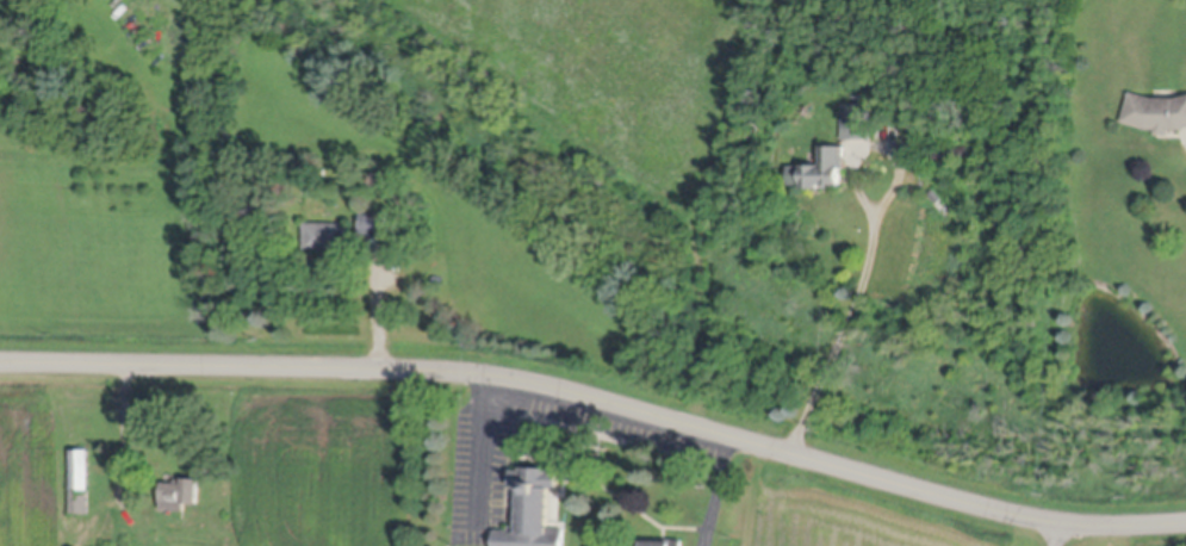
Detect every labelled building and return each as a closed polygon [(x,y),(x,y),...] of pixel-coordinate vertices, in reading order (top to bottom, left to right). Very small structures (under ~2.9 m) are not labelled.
[(1179,97),(1185,95),(1185,126),(1181,128),(1172,128),(1172,134),(1157,134),(1157,128),(1148,128),(1124,119),(1134,89),(1154,97),(1179,97)] [(843,103),(873,103),(873,138),(843,138),(843,103)] [(908,125),(914,118),(921,124),(914,131),(908,125)] [(950,147),(967,143),(969,155),(952,157),(950,147)] [(822,144),(842,144),(842,145),(845,145),(845,168),(843,168),(843,182),(828,182),(828,187),(803,187),(803,182),(790,182),(790,165),(803,165),(803,163),(822,163),(822,144)] [(919,209),(919,210),(919,211),(920,211),(920,212),(920,213),(919,213),(919,215),(919,216),(918,216),(918,217),(917,217),(917,218),(915,218),(914,218),(913,218),(912,218),(911,218),(911,217),(909,217),(909,216),(908,216),(908,215),(908,213),(908,212),(908,211),(908,210),(909,209),(909,207),(911,207),(912,207),(912,206),(913,206),(914,206),(915,206),(917,207),(918,207),(918,209),(919,209)] [(362,211),(390,211),(390,234),(362,234),(362,211)] [(306,249),(306,222),(348,222),(348,250),(306,249)] [(880,241),(889,241),(889,234),(901,234),(901,250),(889,250),(889,252),(880,252),(880,241)] [(73,489),(73,449),(91,449),(89,490),(88,490),(88,513),(70,513),(70,489),(73,489)] [(566,527),(565,545),(496,545),(497,529),(511,529),(511,526),(520,526),(521,486),(513,486),(514,470),(523,470),(523,467),(552,469),(552,471),(561,472),(560,488),(552,488),(551,527),(566,527)] [(166,482),(178,482),(178,478),(186,478),(186,477),(203,478),(203,484),(201,484),(201,503),(187,503),(187,510),(175,510),(164,509),(166,482)]
